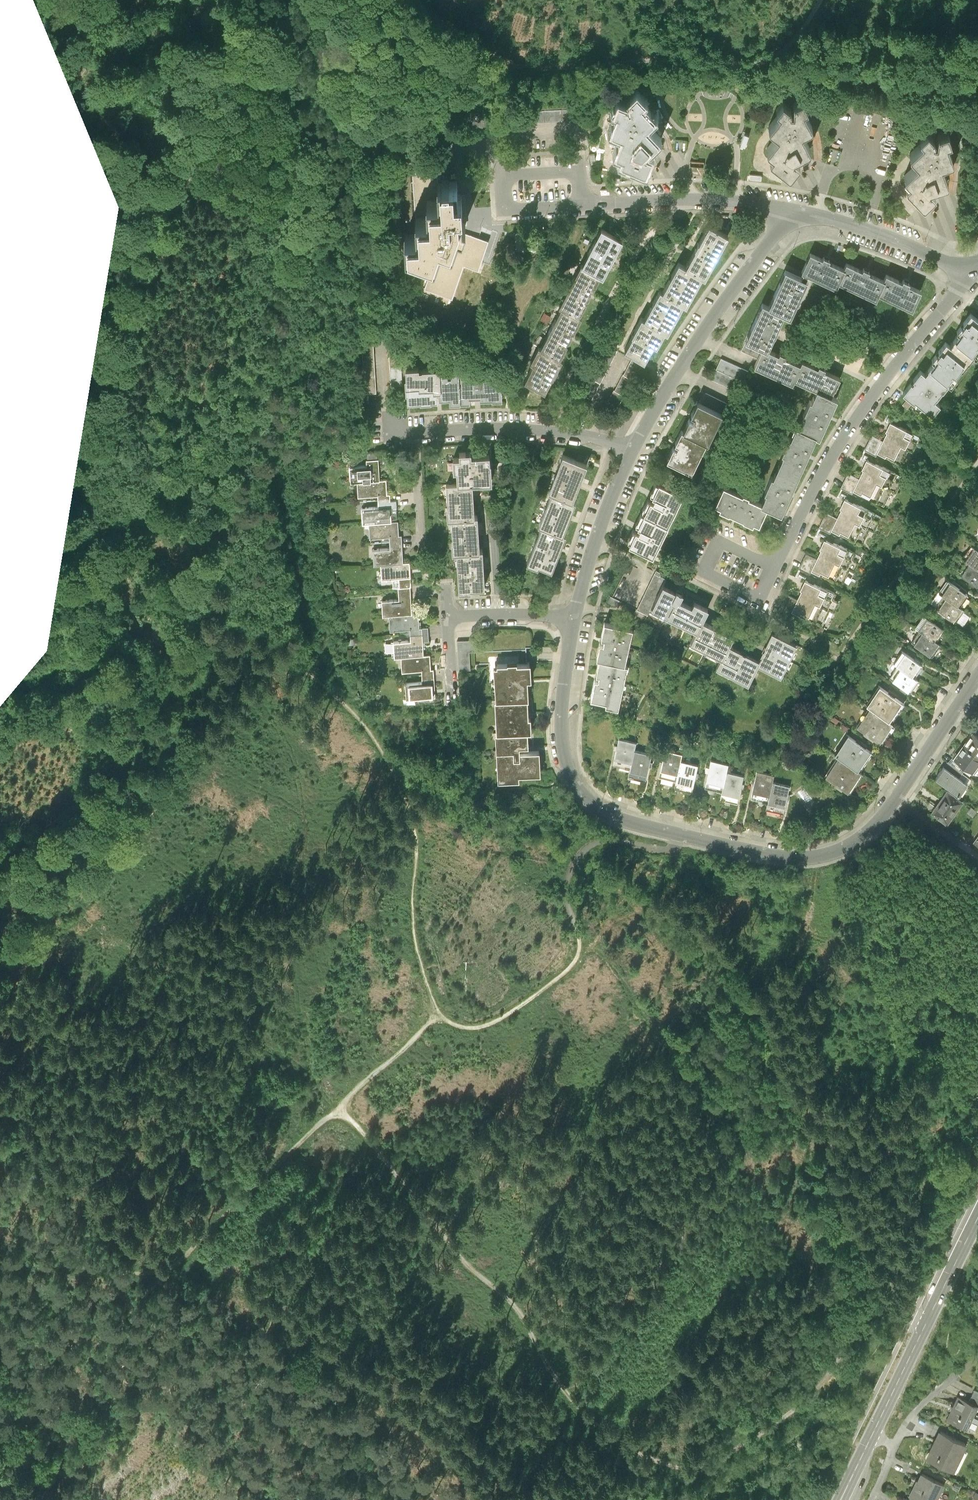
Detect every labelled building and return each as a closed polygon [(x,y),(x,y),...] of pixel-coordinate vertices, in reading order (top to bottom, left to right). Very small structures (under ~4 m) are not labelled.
[(640,98),(633,91),(628,95),(631,106),(627,107),(625,101),(613,97),(608,110),(614,112),(607,129),(619,133),(612,151),(620,154),(617,159),(645,169),(648,160),(651,152),(644,150),(657,136),(642,123),(651,114),(637,101),(640,98)] [(805,103),(799,94),(794,98),(794,108),(790,109),(790,103),(778,96),(771,108),(776,111),(766,126),(776,132),(765,148),(772,153),(769,158),(789,174),(794,168),(799,161),(793,156),(811,147),(802,128),(811,124),(801,105),(805,103)] [(579,120),(578,109),(450,117),(450,126),(436,127),(437,149),(446,148),(446,135),(470,134),(470,129),(492,128),(492,125),(579,120)] [(953,141),(949,131),(943,133),(941,144),(937,143),(938,137),(929,127),(919,137),(923,141),(909,153),(917,162),(903,175),(909,181),(904,185),(922,204),(929,199),(935,192),(932,188),(940,185),(948,182),(942,164),(954,160),(948,142),(953,141)] [(445,182),(434,183),(435,200),(424,200),(425,217),(415,217),(417,234),(400,236),(402,252),(418,257),(434,262),(423,299),(449,307),(464,265),(479,270),(483,256),(488,241),(464,233),(467,223),(458,219),(457,214),(458,208),(463,207),(462,192),(454,192),(453,182),(445,182)] [(685,268),(701,277),(702,277),(705,279),(729,236),(709,225),(697,247),(685,268)] [(601,231),(580,268),(599,278),(609,259),(619,241),(601,231)] [(844,268),(829,261),(830,259),(823,256),(822,259),(810,253),(801,272),(835,288),(838,282),(844,268)] [(884,280),(869,273),(870,271),(864,268),(863,270),(847,263),(844,268),(838,282),(875,299),(877,294),(884,280)] [(685,306),(701,277),(685,268),(678,264),(670,278),(662,293),(683,305),(685,306)] [(561,308),(577,317),(588,298),(599,278),(580,268),(559,307),(561,308)] [(741,488),(740,490),(721,482),(717,491),(712,499),(736,510),(758,521),(767,503),(778,508),(787,488),(804,451),(813,432),(818,435),(828,415),(836,397),(830,395),(838,377),(822,370),(823,368),(821,366),(817,365),(816,368),(801,361),(799,364),(782,357),(784,354),(780,353),(777,351),(776,353),(765,348),(773,330),(782,311),(788,314),(796,295),(804,279),(789,273),(784,270),(767,306),(760,302),(744,337),(762,345),(758,354),(756,358),(753,365),(790,382),(792,378),(815,388),(810,400),(807,398),(800,413),(803,414),(798,425),(793,423),(788,435),(785,434),(778,448),(780,449),(769,472),(767,471),(760,486),(762,487),(756,498),(746,493),(747,491),(741,488)] [(904,280),(903,283),(886,275),(884,280),(877,294),(912,311),(922,290),(909,285),(910,283),(904,280)] [(683,305),(662,293),(658,291),(650,305),(641,319),(664,332),(666,333),(683,305)] [(561,308),(539,349),(557,359),(568,339),(579,318),(577,317),(561,308)] [(953,338),(969,351),(977,341),(977,322),(968,314),(955,330),(957,332),(953,338)] [(646,362),(664,332),(641,319),(633,334),(624,349),(646,362)] [(398,326),(387,327),(391,385),(402,384),(401,365),(398,326)] [(372,334),(361,334),(364,392),(376,392),(372,334)] [(744,337),(738,350),(756,358),(758,354),(762,345),(744,337)] [(937,355),(928,365),(946,380),(969,351),(953,338),(948,343),(945,340),(934,353),(937,355)] [(605,346),(574,406),(586,412),(616,352),(605,346)] [(557,359),(539,349),(531,364),(522,378),(544,391),(552,375),(560,360),(557,359)] [(723,356),(715,373),(740,386),(748,369),(723,356)] [(640,365),(631,359),(601,414),(611,419),(640,365)] [(946,380),(928,365),(923,371),(919,368),(900,390),(910,398),(912,396),(923,405),(924,403),(930,408),(937,400),(932,396),(946,380)] [(451,399),(461,399),(460,371),(450,371),(450,375),(447,375),(447,371),(440,371),(440,367),(419,368),(418,366),(407,367),(408,399),(437,398),(437,395),(443,395),(451,394),(451,399)] [(478,368),(460,371),(461,399),(470,396),(470,392),(474,392),(481,391),(481,394),(502,394),(502,387),(502,382),(498,382),(497,368),(482,369),(483,372),(478,372),(478,368)] [(704,387),(698,400),(723,412),(729,400),(704,387)] [(689,417),(682,429),(705,440),(706,441),(721,412),(697,400),(691,413),(694,414),(693,416),(692,418),(689,417)] [(891,419),(882,437),(872,432),(864,447),(874,452),(877,448),(893,456),(899,443),(905,445),(912,430),(891,419)] [(691,469),(705,440),(682,429),(680,428),(674,440),(678,442),(677,444),(675,446),(671,444),(666,456),(685,466),(691,469)] [(460,465),(460,479),(474,479),(493,478),(491,451),(476,452),(472,452),(472,449),(461,449),(462,453),(456,453),(456,465),(460,465)] [(353,475),(360,474),(382,474),(381,453),(369,453),(369,460),(353,460),(353,475)] [(545,489),(548,490),(569,498),(576,480),(583,462),(559,453),(545,489)] [(887,468),(863,457),(855,474),(847,470),(841,483),(849,487),(869,496),(876,480),(881,482),(887,468)] [(381,494),(393,494),(393,487),(389,487),(389,474),(382,474),(360,474),(361,489),(381,488),(381,494)] [(454,514),(476,513),(475,496),(474,479),(460,479),(449,480),(451,514),(454,514)] [(642,510),(665,521),(681,491),(674,488),(657,479),(650,492),(653,494),(652,496),(651,498),(648,496),(642,509),(642,510)] [(535,522),(538,523),(559,532),(565,516),(572,500),(569,498),(548,490),(535,522)] [(372,516),(399,515),(399,494),(393,494),(381,494),(381,500),(366,500),(367,516),(372,516)] [(859,503),(845,495),(835,513),(827,509),(820,522),(837,531),(839,527),(847,531),(854,519),(858,521),(863,511),(857,508),(859,503)] [(650,552),(665,521),(642,510),(635,524),(638,525),(638,527),(637,529),(633,527),(627,540),(650,552)] [(476,513),(454,514),(454,524),(451,524),(451,532),(454,531),(455,549),(459,549),(480,547),(479,530),(478,512),(476,513)] [(392,529),(402,529),(401,515),(399,515),(372,516),(372,530),(392,529)] [(563,533),(559,532),(538,523),(523,560),(536,565),(537,563),(549,568),(556,551),(563,533)] [(402,529),(392,529),(392,542),(376,543),(376,558),(383,558),(405,557),(405,529),(402,529)] [(823,535),(814,553),(806,549),(800,562),(817,570),(819,567),(828,571),(833,558),(838,560),(845,545),(823,535)] [(456,567),(460,567),(461,588),(472,588),(472,585),(486,584),(485,566),(484,547),(480,547),(459,549),(459,559),(455,559),(456,567)] [(405,557),(383,558),(383,573),(401,572),(401,584),(413,584),(412,557),(405,557)] [(637,608),(647,613),(651,605),(663,582),(665,576),(660,573),(661,570),(656,568),(655,569),(646,565),(629,557),(628,559),(611,595),(626,603),(637,608)] [(976,562),(967,574),(977,582),(977,564),(976,562)] [(818,584),(802,577),(789,602),(807,611),(812,600),(816,602),(821,591),(815,588),(818,584)] [(948,593),(953,596),(964,604),(973,592),(957,581),(948,593)] [(764,645),(759,656),(744,648),(729,641),(733,632),(717,624),(702,617),(708,605),(694,598),(692,603),(679,596),(683,589),(679,588),(677,586),(676,588),(663,582),(651,605),(696,627),(690,638),(722,653),(716,664),(748,680),(757,662),(762,664),(781,673),(796,642),(772,629),(764,645)] [(948,596),(944,593),(951,583),(948,582),(933,604),(939,608),(948,596)] [(414,610),(413,584),(401,584),(401,596),(385,597),(386,611),(392,611),(414,610)] [(964,604),(953,596),(944,608),(960,619),(968,607),(964,604)] [(647,613),(637,608),(633,616),(644,622),(647,613)] [(414,610),(392,611),(392,626),(411,625),(422,625),(422,615),(414,616),(414,610)] [(928,630),(941,639),(949,628),(933,616),(925,628),(928,630)] [(595,656),(599,657),(622,663),(631,628),(603,621),(599,636),(604,637),(603,641),(599,641),(595,656)] [(430,625),(422,625),(411,625),(411,637),(397,637),(397,652),(404,652),(426,652),(426,638),(431,638),(430,625)] [(946,642),(941,639),(928,630),(920,643),(937,655),(946,642)] [(482,640),(458,641),(459,670),(471,670),(470,651),(483,650),(482,640)] [(426,652),(404,652),(405,666),(424,665),(433,665),(433,651),(426,652)] [(903,670),(915,678),(923,666),(905,653),(896,665),(903,670)] [(622,663),(599,657),(595,673),(599,674),(598,678),(595,677),(590,695),(606,699),(605,702),(616,704),(626,664),(622,663)] [(436,665),(433,665),(424,665),(424,678),(409,679),(409,694),(437,693),(437,677),(436,665)] [(494,706),(527,705),(528,705),(528,689),(527,686),(531,686),(530,669),(517,670),(517,668),(507,668),(507,670),(496,670),(496,672),(493,673),(494,706)] [(918,681),(915,678),(903,670),(894,682),(909,693),(918,681)] [(867,708),(870,710),(890,724),(904,704),(880,688),(867,708)] [(494,706),(495,738),(527,737),(532,737),(531,723),(527,723),(527,720),(527,705),(494,706)] [(890,724),(870,710),(859,728),(883,744),(894,726),(890,724)] [(962,746),(977,756),(977,737),(970,732),(962,746)] [(629,757),(632,745),(634,738),(615,733),(610,753),(629,757)] [(835,755),(838,757),(857,770),(870,752),(848,736),(835,755)] [(528,751),(527,737),(495,738),(497,784),(515,783),(515,779),(540,778),(539,757),(520,757),(520,754),(520,751),(528,751)] [(675,768),(678,755),(680,748),(662,744),(657,763),(675,768)] [(632,745),(629,757),(628,764),(645,768),(650,749),(632,745)] [(962,746),(953,759),(977,774),(977,772),(977,756),(962,746)] [(696,760),(678,755),(675,768),(673,775),(691,780),(696,760)] [(857,770),(838,757),(826,775),(849,791),(862,774),(857,770)] [(721,783),(723,771),(725,764),(708,760),(704,780),(721,783)] [(966,782),(944,768),(937,779),(960,793),(966,782)] [(741,775),(723,771),(721,783),(719,792),(737,795),(741,775)] [(767,795),(769,783),(771,776),(753,772),(749,791),(767,795)] [(787,787),(769,783),(767,795),(765,802),(784,806),(784,802),(787,787)] [(964,803),(950,792),(933,814),(947,825),(964,803)] [(420,1014),(430,1011),(425,993),(415,996),(420,1014)] [(868,1331),(862,1328),(857,1337),(864,1340),(868,1331)] [(963,1391),(952,1414),(977,1426),(977,1397),(975,1396),(963,1391)] [(972,1441),(945,1427),(932,1454),(959,1467),(972,1441)] [(927,1469),(916,1491),(933,1499),(941,1499),(950,1481),(927,1469)]
